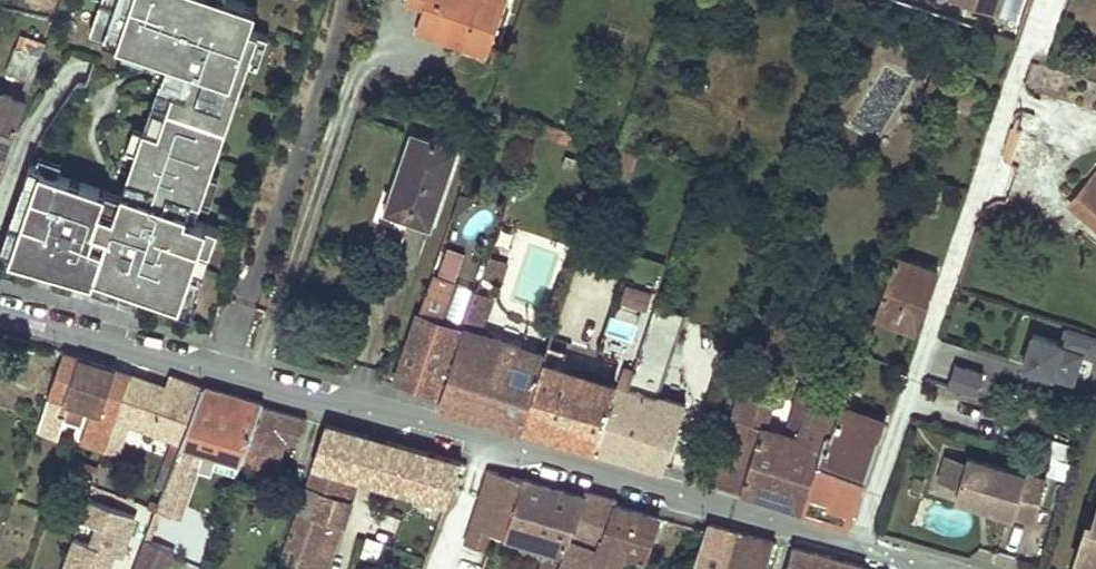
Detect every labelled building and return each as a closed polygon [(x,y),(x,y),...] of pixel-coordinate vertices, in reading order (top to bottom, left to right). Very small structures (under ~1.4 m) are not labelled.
[(8,253),(137,295),(193,313),(224,220),(199,212),(265,8),(241,0),(94,0),(84,32),(167,58),(124,194),(36,166),(8,253)] [(415,32),(439,39),(441,32),(466,41),(464,48),(488,56),(506,0),(408,0),(424,5),(415,32)] [(972,5),(1001,15),(1006,0),(973,0),(972,5)] [(441,32),(439,39),(464,48),(466,41),(441,32)] [(16,48),(7,74),(33,81),(42,55),(16,48)] [(26,100),(0,92),(0,145),(9,148),(26,100)] [(412,133),(391,194),(398,196),(391,215),(431,228),(458,149),(412,133)] [(6,158),(9,148),(0,145),(0,156),(6,158)] [(1069,206),(1095,229),(1095,173),(1069,206)] [(502,223),(482,276),(498,282),(519,229),(502,223)] [(917,331),(937,272),(895,256),(874,313),(917,331)] [(523,428),(523,425),(545,361),(473,331),(462,326),(441,319),(454,281),(432,274),(419,311),(397,380),(441,397),(438,405),(523,428)] [(545,361),(523,425),(536,429),(596,447),(616,382),(626,387),(657,298),(658,290),(624,278),(598,353),(619,360),(612,382),(558,365),(545,361)] [(462,326),(473,331),(488,293),(477,289),(462,326)] [(664,469),(665,466),(686,404),(658,396),(684,313),(663,306),(665,300),(657,298),(626,387),(616,382),(596,447),(664,469)] [(1068,328),(1063,344),(1035,335),(1025,366),(1047,373),(1049,367),(1054,369),(1053,375),(1074,382),(1083,353),(1095,357),(1095,337),(1068,328)] [(131,377),(62,355),(37,431),(58,437),(64,418),(86,424),(79,445),(104,453),(105,451),(131,377)] [(985,373),(956,364),(949,385),(978,394),(985,373)] [(131,377),(105,451),(115,454),(120,442),(124,443),(131,423),(172,438),(155,486),(163,489),(203,388),(169,376),(165,388),(131,377)] [(713,482),(802,509),(818,460),(827,434),(832,435),(841,404),(808,395),(796,436),(763,426),(772,397),(743,387),(713,482)] [(163,489),(156,508),(178,516),(195,469),(188,467),(196,446),(220,453),(242,461),(243,459),(254,429),(262,408),(262,405),(203,388),(163,489)] [(818,460),(867,475),(885,423),(842,403),(841,404),(832,435),(827,434),(818,460)] [(1042,407),(1036,426),(1050,429),(1055,411),(1042,407)] [(262,408),(254,429),(285,440),(296,444),(306,420),(262,408)] [(278,563),(298,568),(313,568),(328,522),(343,527),(359,478),(447,502),(461,464),(325,425),(278,563)] [(254,429),(243,459),(274,470),(285,440),(254,429)] [(237,475),(242,461),(220,453),(215,468),(237,475)] [(946,455),(939,478),(958,485),(966,460),(946,455)] [(985,505),(1033,520),(1045,480),(967,456),(966,460),(958,485),(955,496),(978,503),(979,499),(986,501),(985,505)] [(802,509),(850,524),(867,475),(818,460),(802,509)] [(94,479),(98,468),(77,461),(73,472),(94,479)] [(583,498),(490,471),(472,527),(562,554),(583,498)] [(557,568),(590,568),(592,564),(609,568),(615,568),(620,555),(642,562),(657,518),(615,506),(616,499),(585,491),(583,498),(562,554),(557,568)] [(61,568),(104,568),(112,549),(119,552),(136,512),(89,493),(61,568)] [(1077,557),(1095,563),(1095,522),(1087,519),(1077,557)] [(709,524),(706,532),(693,568),(765,568),(774,543),(709,524)] [(133,568),(167,568),(171,556),(174,549),(144,538),(133,568)] [(792,549),(786,568),(865,568),(866,568),(792,549)] [(199,563),(173,556),(169,568),(197,568),(199,563)]
